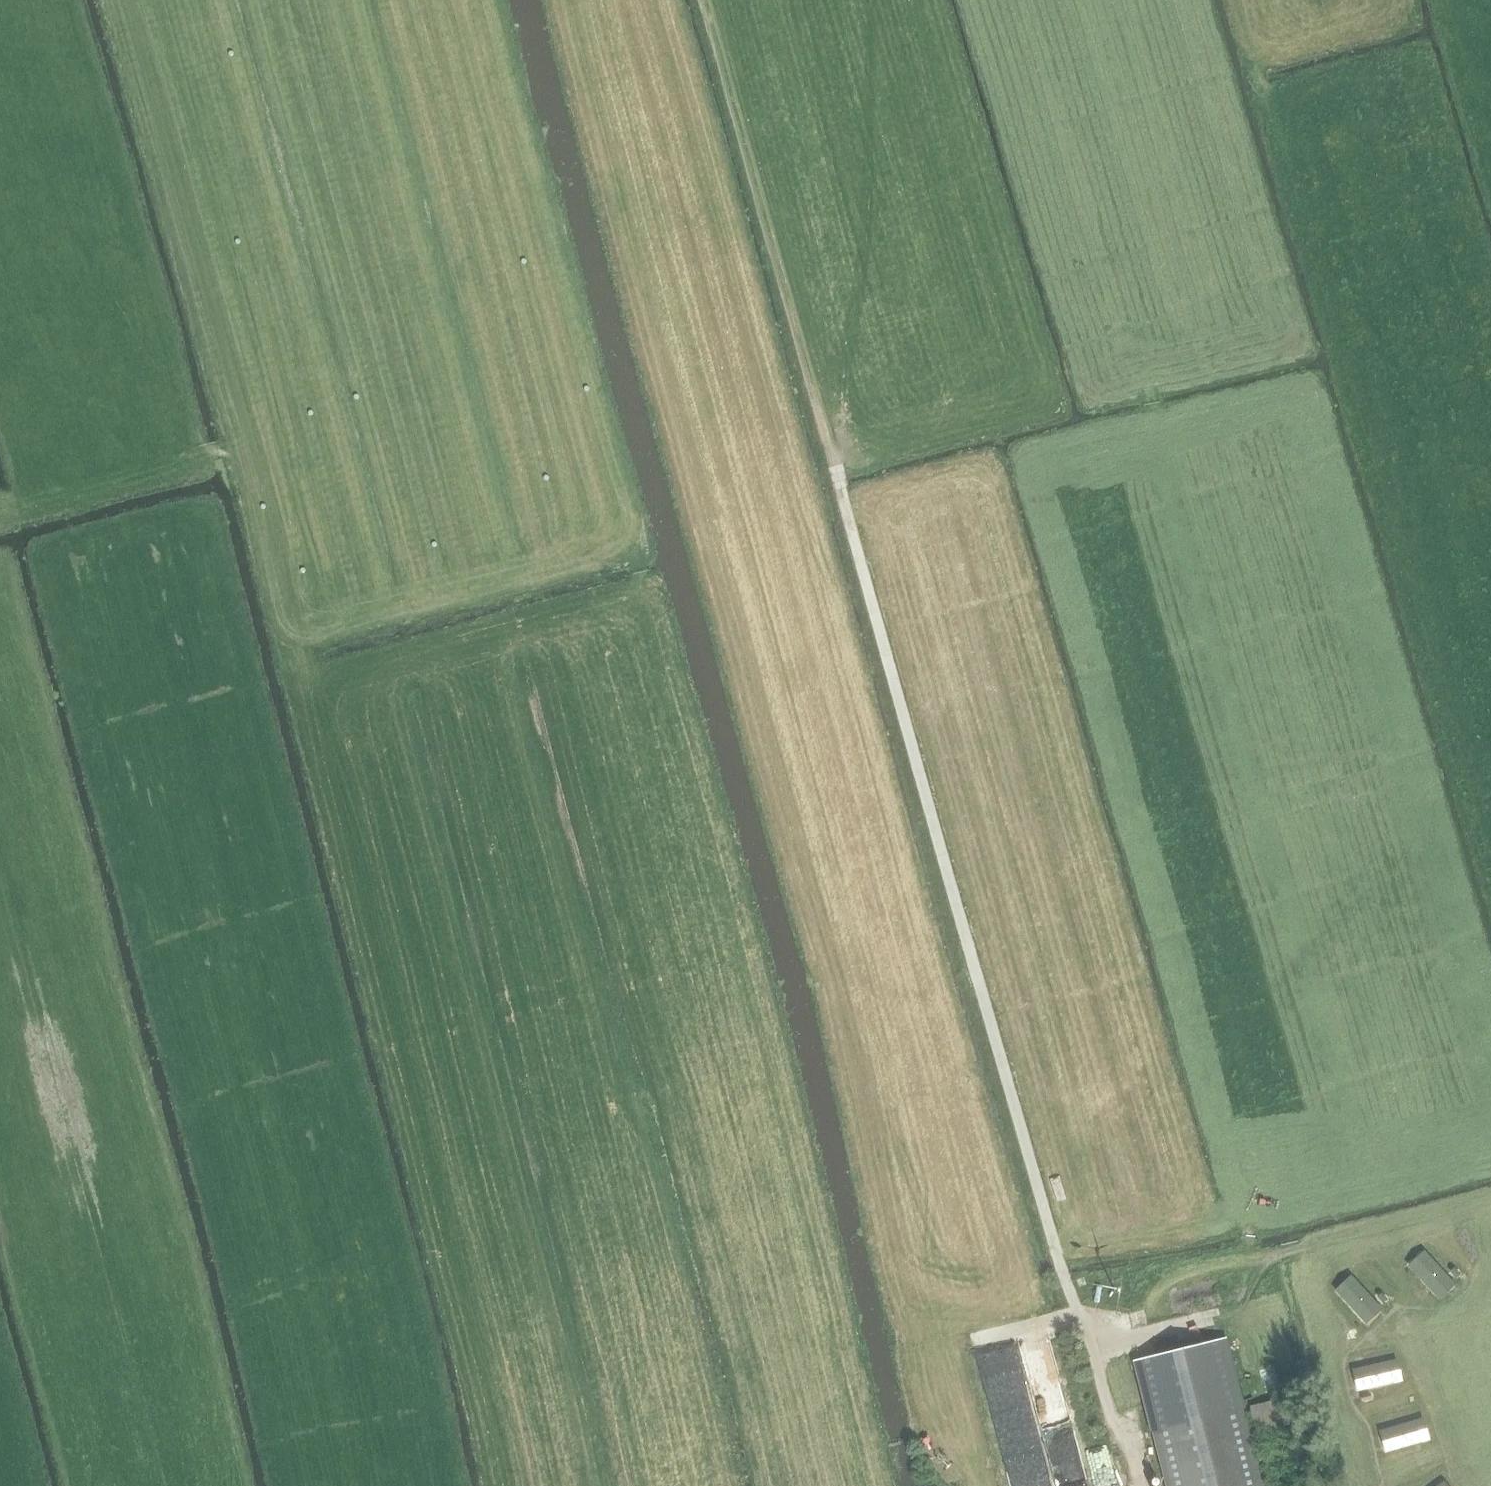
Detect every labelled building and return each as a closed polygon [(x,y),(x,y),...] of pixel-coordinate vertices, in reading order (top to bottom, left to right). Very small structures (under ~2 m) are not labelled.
[(1223,1338),(1134,1361),(1165,1485),(1261,1485),(1223,1338)] [(1287,1398),(1249,1407),(1255,1434),(1278,1428),(1279,1430),(1294,1426),(1287,1398)] [(1091,1485),(1117,1485),(1116,1470),(1090,1471),(1091,1485)]
